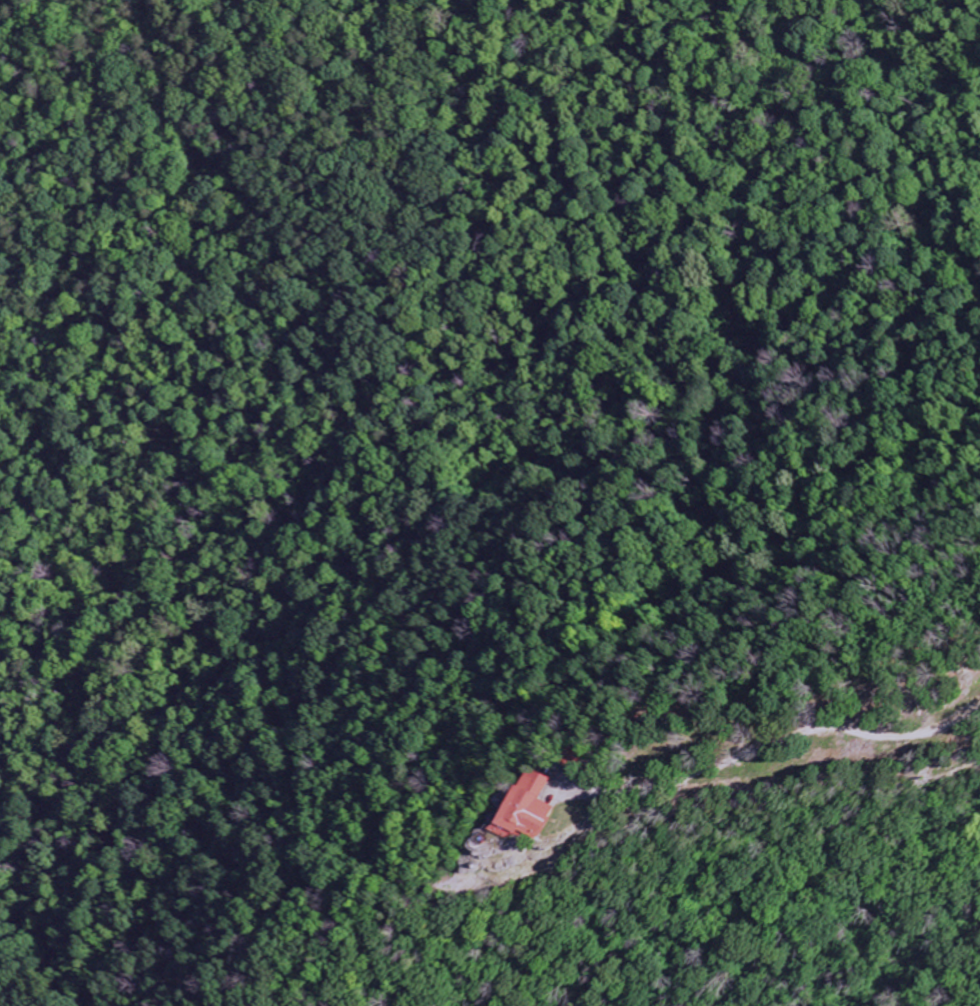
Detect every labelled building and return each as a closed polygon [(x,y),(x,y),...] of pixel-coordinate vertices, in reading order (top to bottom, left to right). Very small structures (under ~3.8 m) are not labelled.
[(482,828),(520,846),(536,811),(521,804),(531,782),(508,772),(482,828)]
